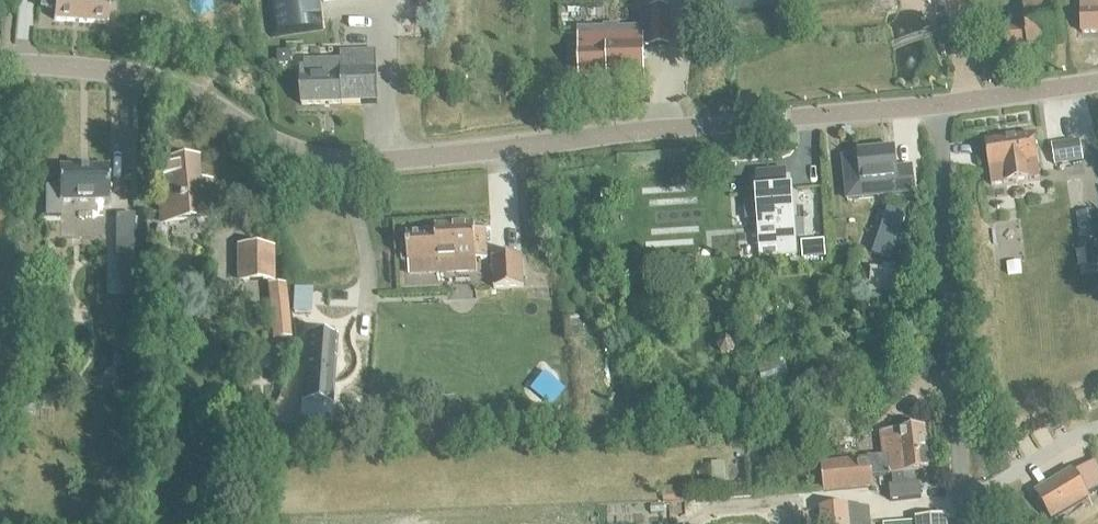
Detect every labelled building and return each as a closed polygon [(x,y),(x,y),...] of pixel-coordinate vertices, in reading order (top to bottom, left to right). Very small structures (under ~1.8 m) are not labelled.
[(41,9),(55,10),(54,19),(106,23),(108,0),(41,0),(41,9)] [(272,37),(324,29),(319,0),(266,0),(272,37)] [(723,12),(774,10),(774,0),(723,0),(723,12)] [(1004,49),(1041,45),(1042,53),(1052,52),(1051,43),(1059,42),(1054,0),(1020,0),(1023,26),(1002,29),(1004,49)] [(1080,34),(1097,33),(1097,0),(1079,0),(1080,34)] [(603,30),(577,31),(578,36),(579,77),(623,76),(643,76),(642,47),(670,46),(669,9),(641,10),(642,29),(618,30),(618,26),(603,27),(603,30)] [(290,51),(277,52),(277,65),(284,65),(291,58),(290,51)] [(304,68),(300,69),(301,105),(377,103),(376,52),(340,53),(340,61),(304,62),(304,68)] [(1038,177),(1031,135),(983,143),(989,185),(1038,177)] [(1051,146),(1054,165),(1083,160),(1080,141),(1051,146)] [(857,155),(843,156),(846,183),(859,182),(859,183),(882,181),(883,191),(883,195),(915,192),(912,166),(894,168),(893,151),(857,154),(857,155)] [(160,166),(164,219),(166,219),(166,217),(207,214),(207,215),(209,215),(207,184),(198,185),(196,163),(160,166)] [(59,189),(45,188),(45,217),(61,218),(61,201),(108,202),(108,168),(59,168),(59,189)] [(755,192),(756,201),(747,201),(747,211),(756,210),(758,238),(759,238),(760,247),(794,245),(791,191),(785,191),(784,172),(757,174),(758,192),(755,192)] [(891,210),(875,256),(890,261),(907,215),(891,210)] [(1081,244),(1097,241),(1097,212),(1077,215),(1081,244)] [(135,215),(115,215),(115,255),(135,255),(135,252),(135,220),(135,215)] [(144,220),(135,220),(135,252),(143,252),(144,220)] [(491,230),(490,229),(475,230),(475,225),(435,227),(436,233),(407,235),(407,247),(402,248),(403,262),(408,262),(408,263),(437,262),(438,273),(477,271),(476,260),(487,259),(486,230),(491,230)] [(824,242),(801,243),(802,259),(824,257),(825,257),(824,242)] [(237,283),(274,283),(274,255),(274,247),(237,247),(237,283)] [(492,258),(494,289),(524,287),(522,257),(492,258)] [(1020,263),(1006,264),(1007,274),(1021,273),(1020,263)] [(872,270),(869,292),(895,296),(898,270),(882,268),(882,272),(872,270)] [(284,284),(266,286),(271,340),(289,339),(284,284)] [(299,401),(329,404),(335,336),(306,334),(299,401)] [(720,340),(718,347),(721,353),(727,355),(734,352),(736,345),(733,339),(726,337),(720,340)] [(755,360),(762,384),(788,376),(781,352),(755,360)] [(17,399),(16,411),(33,413),(35,401),(17,399)] [(886,458),(869,459),(871,478),(888,476),(886,463),(902,462),(901,457),(928,454),(925,428),(883,432),(883,434),(880,435),(880,444),(884,443),(886,458)] [(902,462),(886,463),(888,476),(901,474),(902,485),(914,484),(914,473),(929,471),(928,454),(901,457),(902,462)] [(821,465),(824,492),(872,488),(871,478),(869,459),(836,462),(821,464),(821,465)] [(724,464),(711,464),(711,476),(710,488),(724,488),(724,476),(724,464)] [(1034,494),(1050,521),(1088,499),(1072,472),(1034,494)] [(893,486),(889,486),(890,500),(920,497),(918,483),(914,484),(902,485),(893,486)] [(682,494),(672,495),(672,503),(683,503),(682,494)] [(819,509),(820,523),(870,523),(868,510),(848,507),(819,509)] [(787,512),(788,523),(802,523),(802,511),(787,512)]
